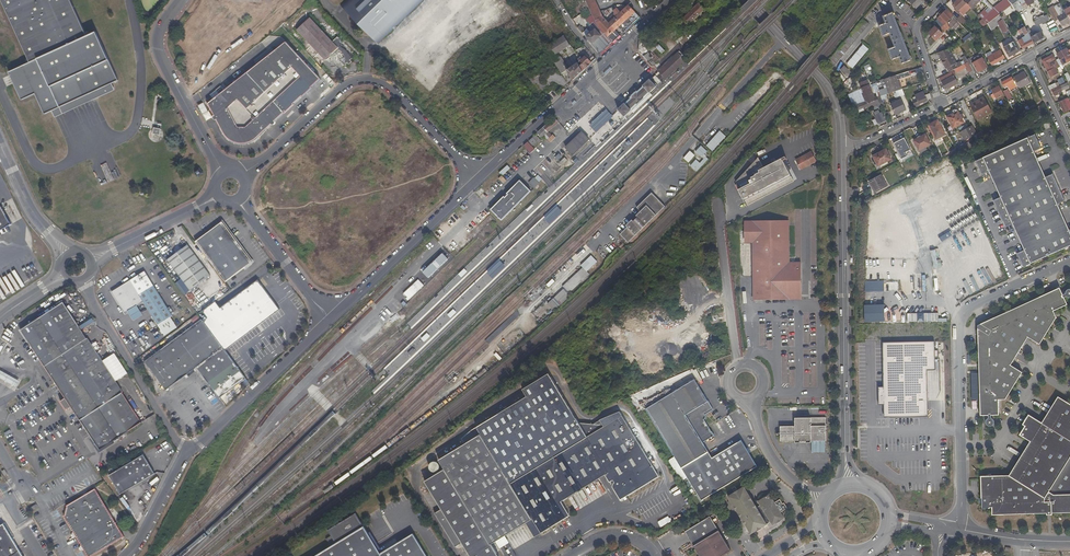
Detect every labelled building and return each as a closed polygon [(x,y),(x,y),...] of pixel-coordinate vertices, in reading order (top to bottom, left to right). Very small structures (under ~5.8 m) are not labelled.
[(31,62),(10,72),(23,100),(36,93),(46,114),(90,93),(92,97),(95,95),(96,98),(114,90),(115,89),(115,88),(113,83),(118,81),(96,32),(87,36),(70,0),(2,0),(31,62)] [(340,5),(378,44),(423,0),(346,0),(340,5)] [(540,10),(553,2),(552,0),(534,0),(533,0),(540,10)] [(595,0),(585,0),(592,15),(600,11),(595,0)] [(923,0),(910,0),(909,1),(916,8),(920,4),(922,5),(925,2),(923,0)] [(963,0),(957,0),(953,4),(955,8),(954,9),(959,13),(960,12),(958,10),(962,7),(963,9),(968,5),(963,0)] [(968,5),(971,7),(972,9),(981,0),(963,0),(968,5)] [(1008,0),(1004,0),(994,8),(1000,14),(1013,5),(1008,0)] [(1033,0),(1019,0),(1013,5),(1017,12),(1035,2),(1033,0)] [(1048,8),(1055,22),(1059,19),(1062,26),(1069,22),(1069,21),(1064,10),(1059,0),(1056,2),(1057,4),(1062,14),(1059,16),(1054,6),(1053,5),(1048,8)] [(699,4),(686,16),(683,19),(689,25),(692,22),(694,24),(696,22),(695,20),(699,16),(701,18),(703,15),(701,13),(705,10),(699,4)] [(1057,4),(1054,6),(1059,16),(1062,14),(1057,4)] [(618,27),(623,33),(640,17),(628,5),(624,10),(623,8),(620,11),(618,10),(616,7),(612,11),(616,15),(614,16),(612,18),(613,19),(609,23),(615,30),(618,27)] [(962,16),(971,7),(968,5),(963,9),(962,7),(958,10),(960,12),(959,13),(961,16),(962,16)] [(999,15),(1000,14),(994,8),(991,11),(986,16),(983,13),(979,16),(982,19),(987,24),(999,15)] [(948,9),(937,18),(939,20),(944,25),(954,15),(948,9)] [(558,21),(554,14),(550,16),(547,10),(534,18),(541,31),(558,21)] [(606,20),(602,16),(600,11),(592,15),(598,26),(606,20)] [(911,60),(893,13),(884,16),(887,23),(880,26),(884,36),(891,33),(896,47),(889,50),(893,60),(900,57),(902,64),(911,60)] [(1004,33),(1008,31),(999,15),(987,24),(991,30),(998,24),(1004,33)] [(1047,15),(1044,16),(1043,15),(1035,19),(1035,20),(1034,21),(1036,25),(1042,22),(1043,24),(1047,22),(1046,21),(1049,19),(1047,15)] [(962,16),(961,16),(958,19),(963,24),(966,21),(962,16)] [(325,60),(338,48),(332,41),(310,18),(296,30),(325,60)] [(672,18),(669,20),(672,23),(676,27),(679,25),(672,18)] [(869,24),(863,19),(828,62),(834,67),(869,24)] [(598,26),(613,43),(620,36),(615,30),(609,23),(608,22),(606,20),(598,26)] [(591,45),(600,55),(610,45),(592,26),(588,30),(587,29),(585,30),(580,24),(577,27),(586,37),(586,38),(592,45),(591,45)] [(943,34),(935,26),(928,33),(936,41),(943,34)] [(562,27),(541,41),(545,47),(563,35),(566,34),(562,27)] [(579,40),(571,31),(566,34),(563,35),(572,47),(579,40)] [(1033,36),(1031,32),(1029,33),(1035,43),(1044,37),(1042,32),(1037,34),(1036,31),(1033,33),(1035,36),(1033,36)] [(1023,49),(1034,43),(1028,32),(1025,33),(1028,39),(1026,40),(1026,41),(1024,42),(1022,39),(1019,40),(1023,49)] [(557,54),(569,46),(563,35),(545,47),(551,58),(557,54)] [(356,55),(338,37),(332,41),(338,48),(332,54),(344,67),(347,63),(351,60),(356,55)] [(302,96),(303,97),(313,88),(312,87),(321,79),(286,42),(228,88),(238,98),(263,132),(271,124),(273,125),(274,125),(275,124),(276,122),(275,121),(284,113),(284,114),(295,104),(294,104),(302,96)] [(1009,57),(1019,51),(1014,42),(1004,47),(1009,57)] [(868,49),(863,44),(847,63),(853,68),(868,49)] [(957,63),(949,48),(937,52),(946,69),(947,68),(949,72),(966,63),(968,62),(967,60),(964,56),(962,57),(964,61),(961,63),(960,61),(957,63)] [(1059,58),(1056,60),(1060,66),(1069,61),(1069,50),(1068,51),(1066,49),(1057,54),(1059,58)] [(1005,58),(1000,50),(987,57),(992,65),(1005,58)] [(551,58),(561,74),(566,71),(568,69),(561,57),(557,54),(551,58)] [(582,55),(577,59),(579,61),(585,69),(591,63),(584,56),(582,55)] [(1054,61),(1056,60),(1053,55),(1042,61),(1044,65),(1044,67),(1045,68),(1046,68),(1051,77),(1056,74),(1053,69),(1054,68),(1053,65),(1055,64),(1054,61)] [(967,60),(968,62),(975,74),(987,67),(982,58),(980,59),(978,56),(974,58),(976,62),(972,64),(969,58),(967,60)] [(1055,64),(1060,72),(1062,70),(1060,66),(1056,60),(1054,61),(1055,64)] [(566,71),(573,81),(585,69),(579,61),(568,69),(566,71)] [(970,72),(969,73),(974,81),(977,78),(975,74),(968,62),(966,63),(970,72)] [(899,79),(909,76),(908,72),(883,79),(887,91),(888,94),(900,90),(897,80),(899,79)] [(947,77),(947,79),(942,82),(946,90),(958,84),(954,77),(956,76),(953,72),(949,74),(950,75),(947,77)] [(1030,83),(1024,72),(1014,77),(1019,88),(1030,83)] [(1008,91),(1017,86),(1012,77),(1001,82),(1006,90),(1003,92),(1008,100),(1012,97),(1008,91)] [(624,116),(624,117),(631,111),(633,109),(639,103),(641,102),(643,100),(648,95),(650,93),(657,87),(650,80),(642,88),(637,92),(637,91),(636,93),(635,92),(633,94),(631,96),(632,97),(630,98),(631,99),(627,103),(625,104),(618,110),(618,111),(624,116)] [(884,92),(880,80),(876,82),(878,88),(881,96),(885,95),(884,92)] [(1069,87),(1067,83),(1052,90),(1054,94),(1069,87)] [(995,98),(996,99),(1004,95),(999,86),(991,90),(993,94),(991,95),(993,99),(995,98)] [(228,88),(207,105),(226,139),(234,144),(243,146),(254,141),(263,132),(228,88)] [(860,110),(867,107),(868,109),(875,106),(883,103),(881,96),(878,88),(876,88),(879,97),(877,98),(876,96),(865,101),(866,102),(858,105),(860,110)] [(924,92),(913,96),(914,100),(925,95),(924,92)] [(652,96),(650,93),(648,95),(643,100),(641,102),(639,103),(633,109),(631,111),(634,113),(652,96)] [(913,101),(915,106),(932,99),(930,93),(925,95),(914,100),(913,101)] [(970,104),(971,106),(984,99),(983,97),(970,104)] [(1068,98),(1059,102),(1064,113),(1069,111),(1069,110),(1069,109),(1069,103),(1068,98)] [(978,119),(991,112),(984,99),(971,106),(978,119)] [(901,100),(891,105),(893,110),(904,105),(901,100)] [(204,104),(199,106),(203,114),(208,112),(204,104)] [(896,115),(906,110),(904,105),(893,110),(896,115)] [(598,117),(590,125),(596,133),(600,130),(614,117),(607,109),(598,117)] [(880,113),(879,110),(874,112),(875,115),(874,116),(875,119),(873,121),(875,125),(886,120),(882,112),(880,113)] [(964,122),(962,119),(959,113),(958,111),(957,111),(956,110),(954,110),(953,111),(952,112),(952,114),(947,117),(953,128),(964,122)] [(993,113),(979,121),(980,124),(984,130),(984,131),(998,123),(993,113)] [(1001,122),(1003,126),(1018,118),(1016,114),(1001,122)] [(558,123),(554,118),(538,133),(542,137),(558,123)] [(945,134),(938,120),(928,125),(936,139),(945,134)] [(971,125),(959,132),(964,140),(976,134),(971,125)] [(711,152),(728,135),(722,129),(705,146),(711,152)] [(566,148),(573,155),(589,140),(582,133),(566,148)] [(996,152),(975,161),(981,175),(989,171),(1000,197),(993,201),(1005,228),(1013,224),(1024,250),(1017,253),(1023,267),(1040,259),(1069,246),(1069,229),(1069,230),(1058,204),(1065,201),(1053,174),(1045,177),(1034,151),(1041,148),(1035,134),(996,152)] [(541,141),(536,135),(528,141),(533,146),(537,143),(538,144),(541,141)] [(914,140),(919,150),(926,146),(930,144),(925,135),(914,140)] [(907,156),(905,152),(910,149),(904,137),(893,143),(901,158),(907,156)] [(534,149),(528,142),(524,146),(530,153),(534,149)] [(702,158),(707,152),(701,146),(695,152),(702,158)] [(873,155),(878,166),(891,159),(886,149),(873,155)] [(683,159),(688,164),(695,156),(690,152),(683,159)] [(816,162),(811,152),(796,160),(801,170),(816,162)] [(700,163),(696,160),(690,167),(697,173),(708,160),(705,157),(700,163)] [(764,168),(758,158),(736,182),(740,190),(745,199),(748,206),(794,182),(783,161),(787,159),(786,157),(764,168)] [(198,177),(203,173),(200,168),(194,172),(198,177)] [(887,186),(881,175),(869,182),(875,193),(887,186)] [(539,183),(534,178),(528,183),(534,188),(539,183)] [(504,197),(503,196),(490,210),(501,221),(531,191),(519,180),(506,194),(507,195),(504,197)] [(180,197),(182,197),(184,197),(187,195),(188,193),(189,190),(187,187),(184,186),(181,185),(178,187),(176,190),(176,193),(177,195),(180,197)] [(637,218),(634,222),(632,220),(626,226),(627,227),(620,235),(628,243),(665,206),(652,193),(636,208),(640,212),(636,216),(637,218)] [(11,223),(0,205),(0,230),(11,223)] [(563,212),(558,206),(545,218),(550,224),(563,212)] [(745,241),(753,240),(754,300),(763,300),(763,293),(801,293),(801,263),(789,263),(789,221),(744,222),(745,241)] [(223,222),(196,241),(226,282),(252,262),(223,222)] [(211,275),(187,244),(168,259),(191,290),(211,275)] [(447,253),(440,260),(446,266),(453,258),(447,253)] [(587,271),(597,262),(591,256),(581,265),(587,271)] [(697,270),(703,271),(703,269),(705,258),(705,257),(689,256),(688,270),(692,270),(692,272),(697,273),(697,270)] [(506,266),(501,261),(488,273),(493,278),(506,266)] [(260,278),(210,315),(228,340),(278,302),(260,278)] [(339,283),(343,287),(348,282),(344,278),(339,283)] [(549,288),(555,282),(552,279),(547,285),(549,288)] [(112,292),(125,313),(128,312),(137,306),(145,301),(140,294),(131,280),(112,292)] [(884,281),(865,281),(865,291),(884,291),(884,281)] [(173,316),(154,285),(140,294),(145,301),(159,324),(173,316)] [(1060,287),(977,325),(980,405),(980,416),(988,415),(988,418),(987,419),(986,420),(985,422),(986,423),(987,425),(988,426),(990,426),(992,426),(994,424),(994,422),(993,419),(991,418),(991,415),(999,415),(999,400),(1005,400),(1022,372),(1011,365),(1028,337),(1040,344),(1056,318),(1053,311),(1068,305),(1064,297),(1067,296),(1068,297),(1069,297),(1069,289),(1067,289),(1066,291),(1065,294),(1063,295),(1060,287)] [(563,288),(548,305),(555,312),(571,295),(563,288)] [(64,303),(21,331),(50,375),(65,398),(60,402),(66,411),(71,407),(98,450),(107,463),(149,435),(121,393),(92,349),(89,351),(83,342),(88,339),(64,303)] [(884,305),(864,305),(864,322),(884,321),(884,305)] [(143,315),(137,306),(128,312),(134,321),(143,315)] [(145,361),(166,390),(195,369),(197,367),(223,348),(202,319),(145,361)] [(121,393),(123,391),(88,339),(83,342),(89,351),(92,349),(121,393)] [(883,379),(883,408),(886,408),(927,407),(927,399),(943,399),(942,340),(882,342),(883,379)] [(246,379),(223,348),(197,367),(220,398),(246,379)] [(706,379),(713,377),(709,364),(702,367),(706,379)] [(19,384),(3,375),(0,373),(0,381),(15,390),(19,384)] [(533,520),(541,533),(570,516),(562,502),(605,475),(610,483),(613,480),(615,482),(613,484),(613,487),(621,500),(659,476),(620,412),(601,419),(593,424),(580,423),(579,424),(549,374),(523,390),(527,397),(499,414),(473,430),(461,439),(464,445),(439,460),(445,470),(425,482),(442,510),(434,514),(442,526),(449,522),(462,543),(470,555),(498,555),(491,545),(526,523),(533,520)] [(804,378),(804,387),(817,386),(817,374),(811,374),(811,381),(814,381),(814,384),(805,384),(805,381),(808,381),(808,378),(804,378)] [(695,379),(646,409),(674,456),(682,468),(687,477),(701,501),(758,467),(742,440),(712,458),(703,443),(714,436),(704,420),(705,418),(706,416),(705,415),(713,410),(695,379)] [(1058,397),(1042,423),(1029,415),(1022,425),(1025,427),(1020,436),(1030,442),(1009,476),(981,477),(982,510),(992,509),(992,516),(1069,514),(1069,404),(1058,397)] [(801,441),(806,441),(806,443),(812,443),(812,441),(826,441),(826,418),(795,418),(795,426),(780,427),(781,441),(795,441),(795,443),(801,443),(801,441)] [(155,474),(144,455),(109,476),(120,495),(155,474)] [(687,477),(674,456),(668,460),(681,481),(687,477)] [(729,496),(751,534),(771,522),(773,525),(784,518),(781,512),(787,508),(784,503),(783,503),(780,499),(775,502),(770,495),(758,502),(761,505),(757,507),(745,487),(729,496)] [(95,489),(67,506),(68,507),(65,515),(64,517),(88,555),(93,555),(125,537),(95,489)] [(327,539),(331,546),(316,555),(427,555),(413,534),(381,553),(356,513),(328,530),(332,536),(327,539)] [(685,531),(700,555),(722,555),(731,550),(719,530),(710,516),(685,531)] [(655,523),(658,528),(668,522),(665,517),(655,523)] [(526,523),(535,537),(541,533),(533,520),(526,523)] [(14,542),(14,537),(6,523),(3,522),(0,524),(0,555),(23,555),(14,542)] [(442,526),(455,548),(462,543),(449,522),(442,526)]
